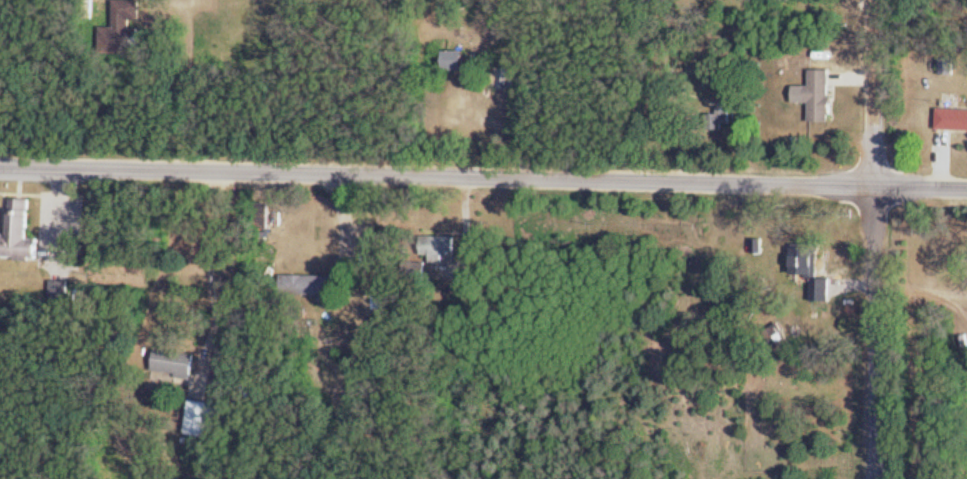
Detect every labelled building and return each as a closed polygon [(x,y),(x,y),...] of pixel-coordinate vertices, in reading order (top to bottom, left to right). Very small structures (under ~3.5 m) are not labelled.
[(142,54),(143,2),(117,2),(116,30),(104,30),(104,53),(142,54)] [(445,72),(466,72),(466,51),(445,51),(445,72)] [(516,92),(518,70),(493,68),(491,90),(516,92)] [(832,123),(832,71),(812,71),(812,88),(806,88),(806,105),(812,105),(812,123),(832,123)] [(939,111),(939,131),(966,132),(966,111),(939,111)] [(718,126),(730,121),(726,112),(714,117),(718,126)] [(30,239),(32,199),(12,198),(11,235),(3,235),(3,258),(40,259),(41,239),(30,239)] [(272,204),(255,204),(255,234),(272,234),(272,204)] [(423,259),(445,259),(445,255),(456,255),(456,236),(423,236),(423,259)] [(794,274),(816,274),(817,248),(795,248),(794,274)] [(338,296),(338,276),(284,276),(284,295),(338,296)] [(833,278),(814,278),(814,302),(833,302),(833,278)] [(197,355),(158,350),(155,372),(194,377),(197,355)] [(227,405),(191,401),(187,436),(212,438),(213,430),(223,432),(227,405)]
